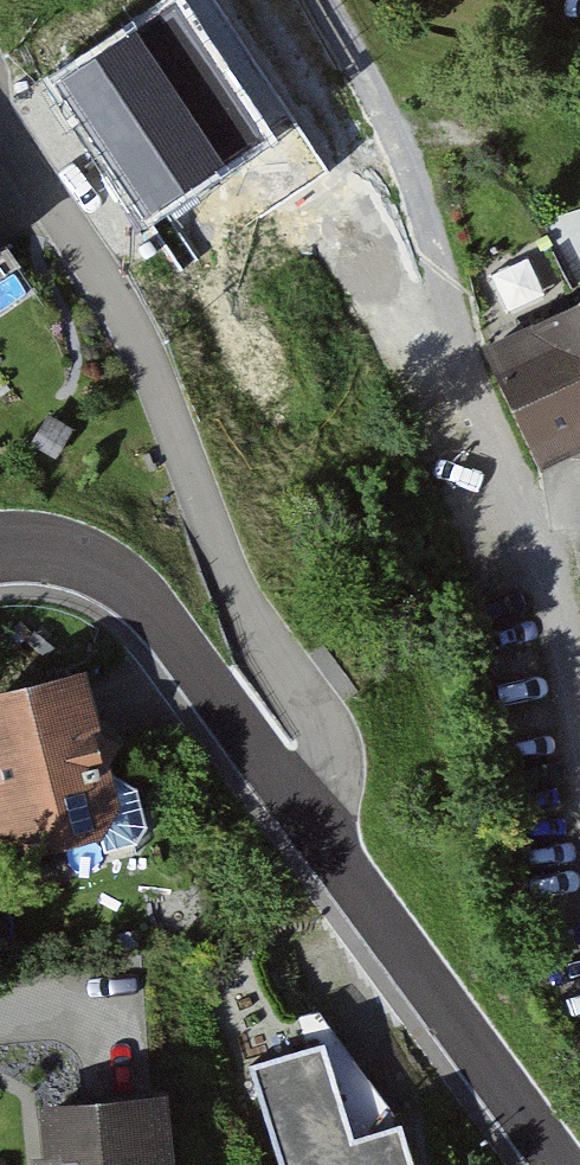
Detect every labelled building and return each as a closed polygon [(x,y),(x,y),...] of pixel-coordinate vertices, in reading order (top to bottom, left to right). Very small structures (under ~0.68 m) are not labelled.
[(579,461),(579,310),(491,351),(548,476),(579,461)] [(0,695),(0,865),(97,838),(116,815),(107,770),(121,744),(98,736),(84,671),(0,695)] [(256,1074),(283,1164),(411,1164),(401,1134),(355,1148),(327,1053),(256,1074)] [(34,1112),(38,1164),(172,1164),(167,1102),(34,1112)]
